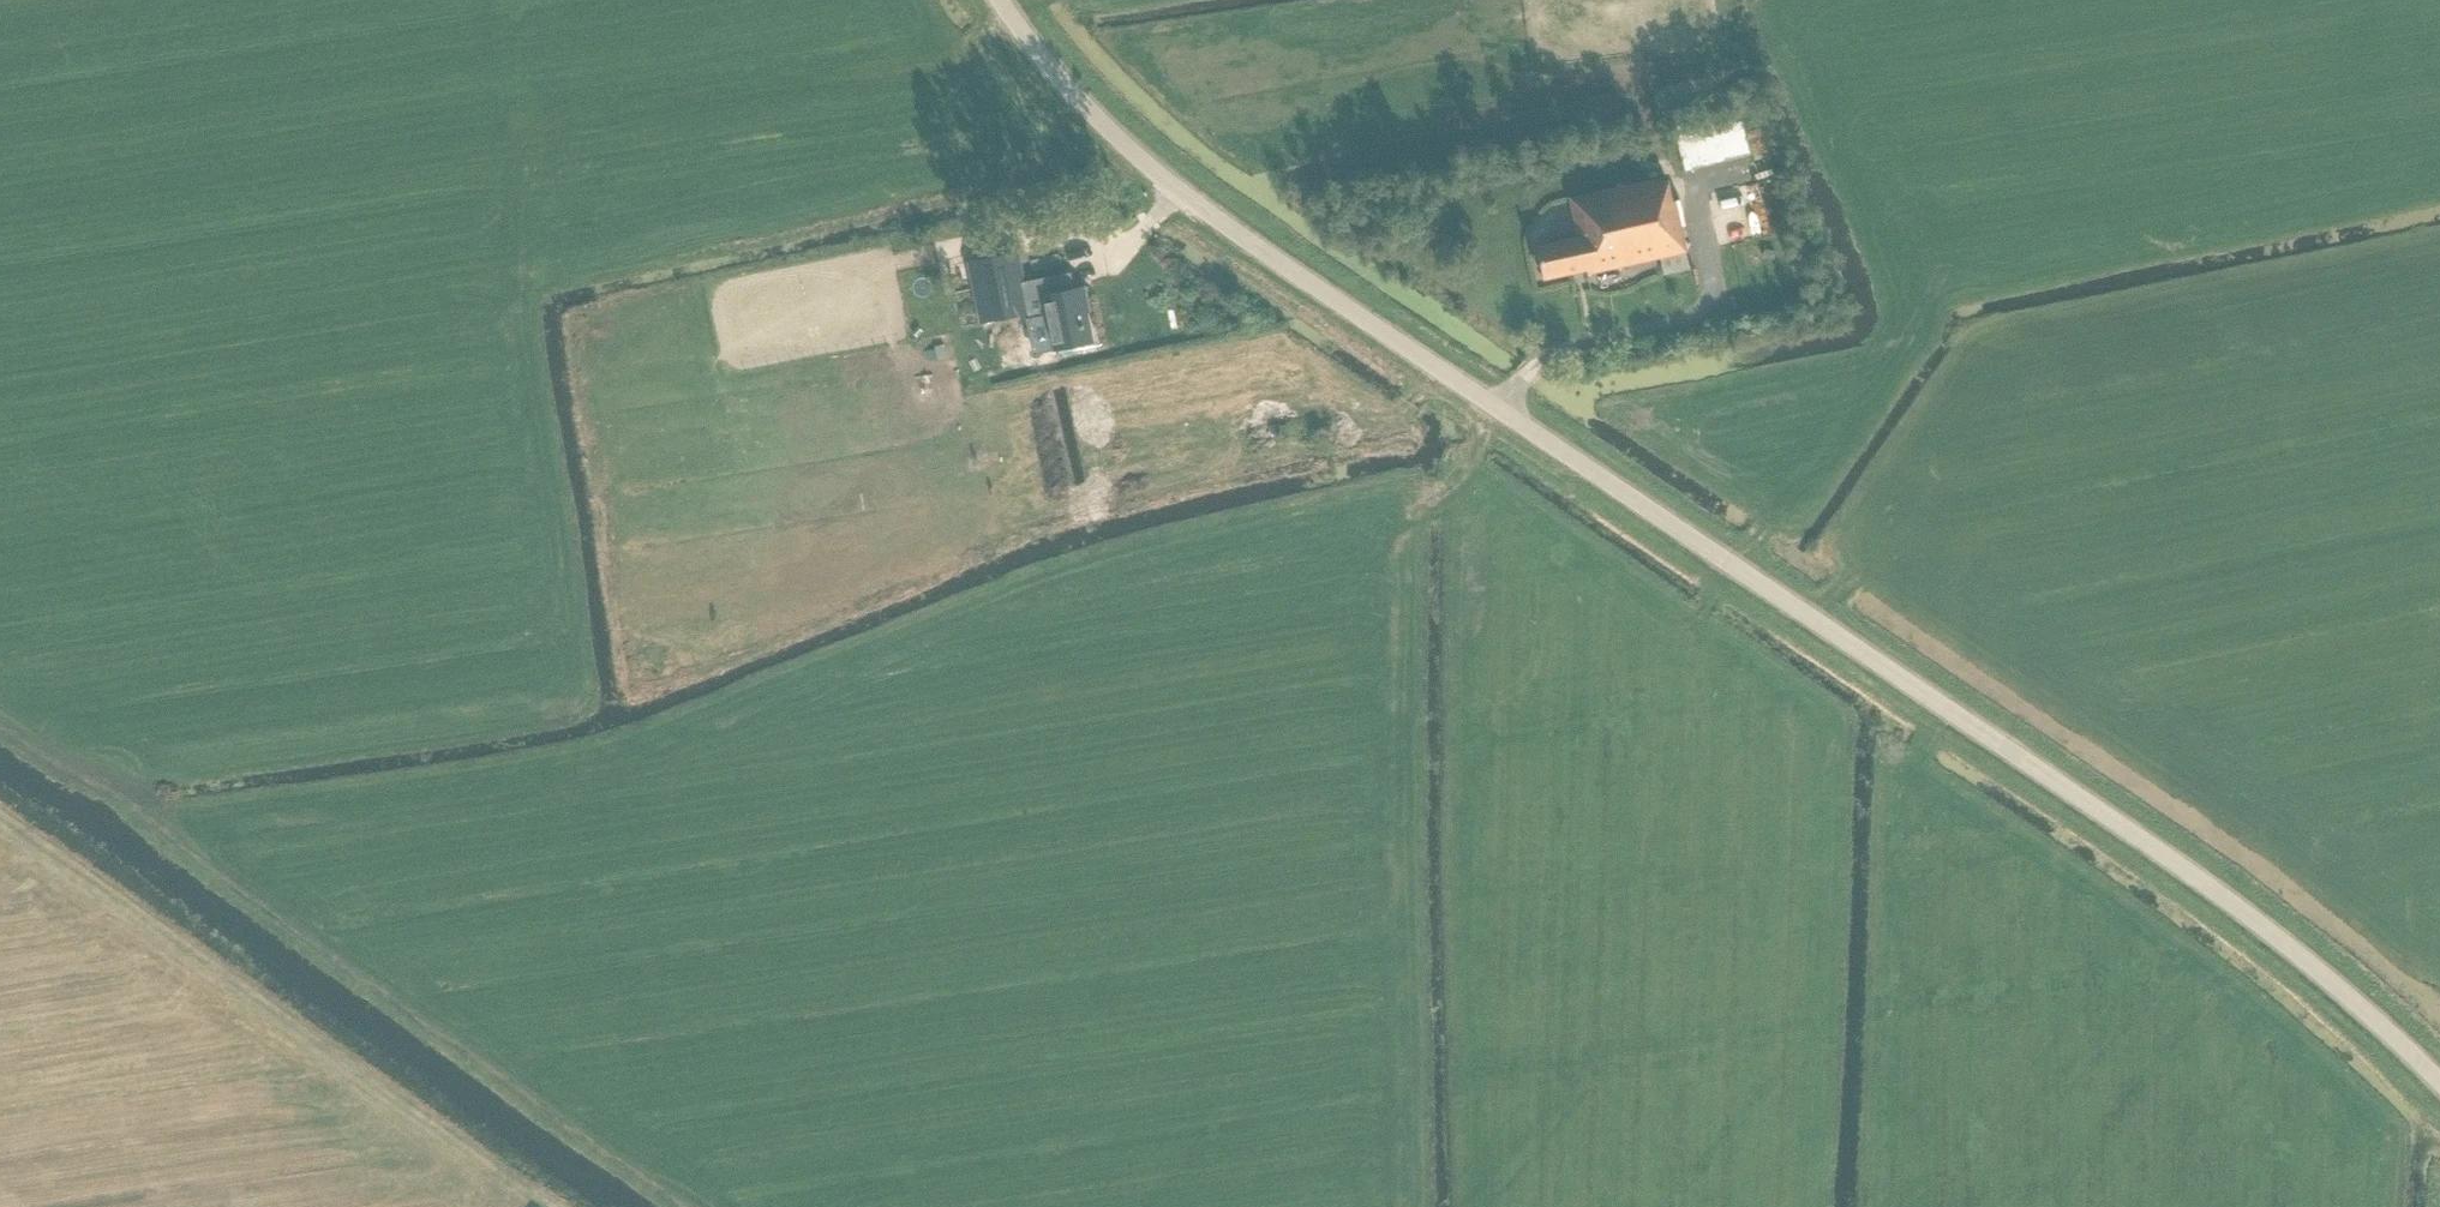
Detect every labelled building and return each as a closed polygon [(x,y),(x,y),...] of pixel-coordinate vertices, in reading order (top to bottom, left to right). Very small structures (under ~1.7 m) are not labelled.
[(1682,171),(1740,158),(1748,157),(1737,112),(1672,128),(1682,171)] [(1672,201),(1667,177),(1571,199),(1580,236),(1536,245),(1544,278),(1587,269),(1588,273),(1659,257),(1664,274),(1690,269),(1686,251),(1675,200),(1672,201)] [(1023,282),(1017,251),(970,260),(981,322),(1028,313),(1029,317),(1048,314),(1055,350),(1091,343),(1080,288),(1063,292),(1060,275),(1023,282)]
